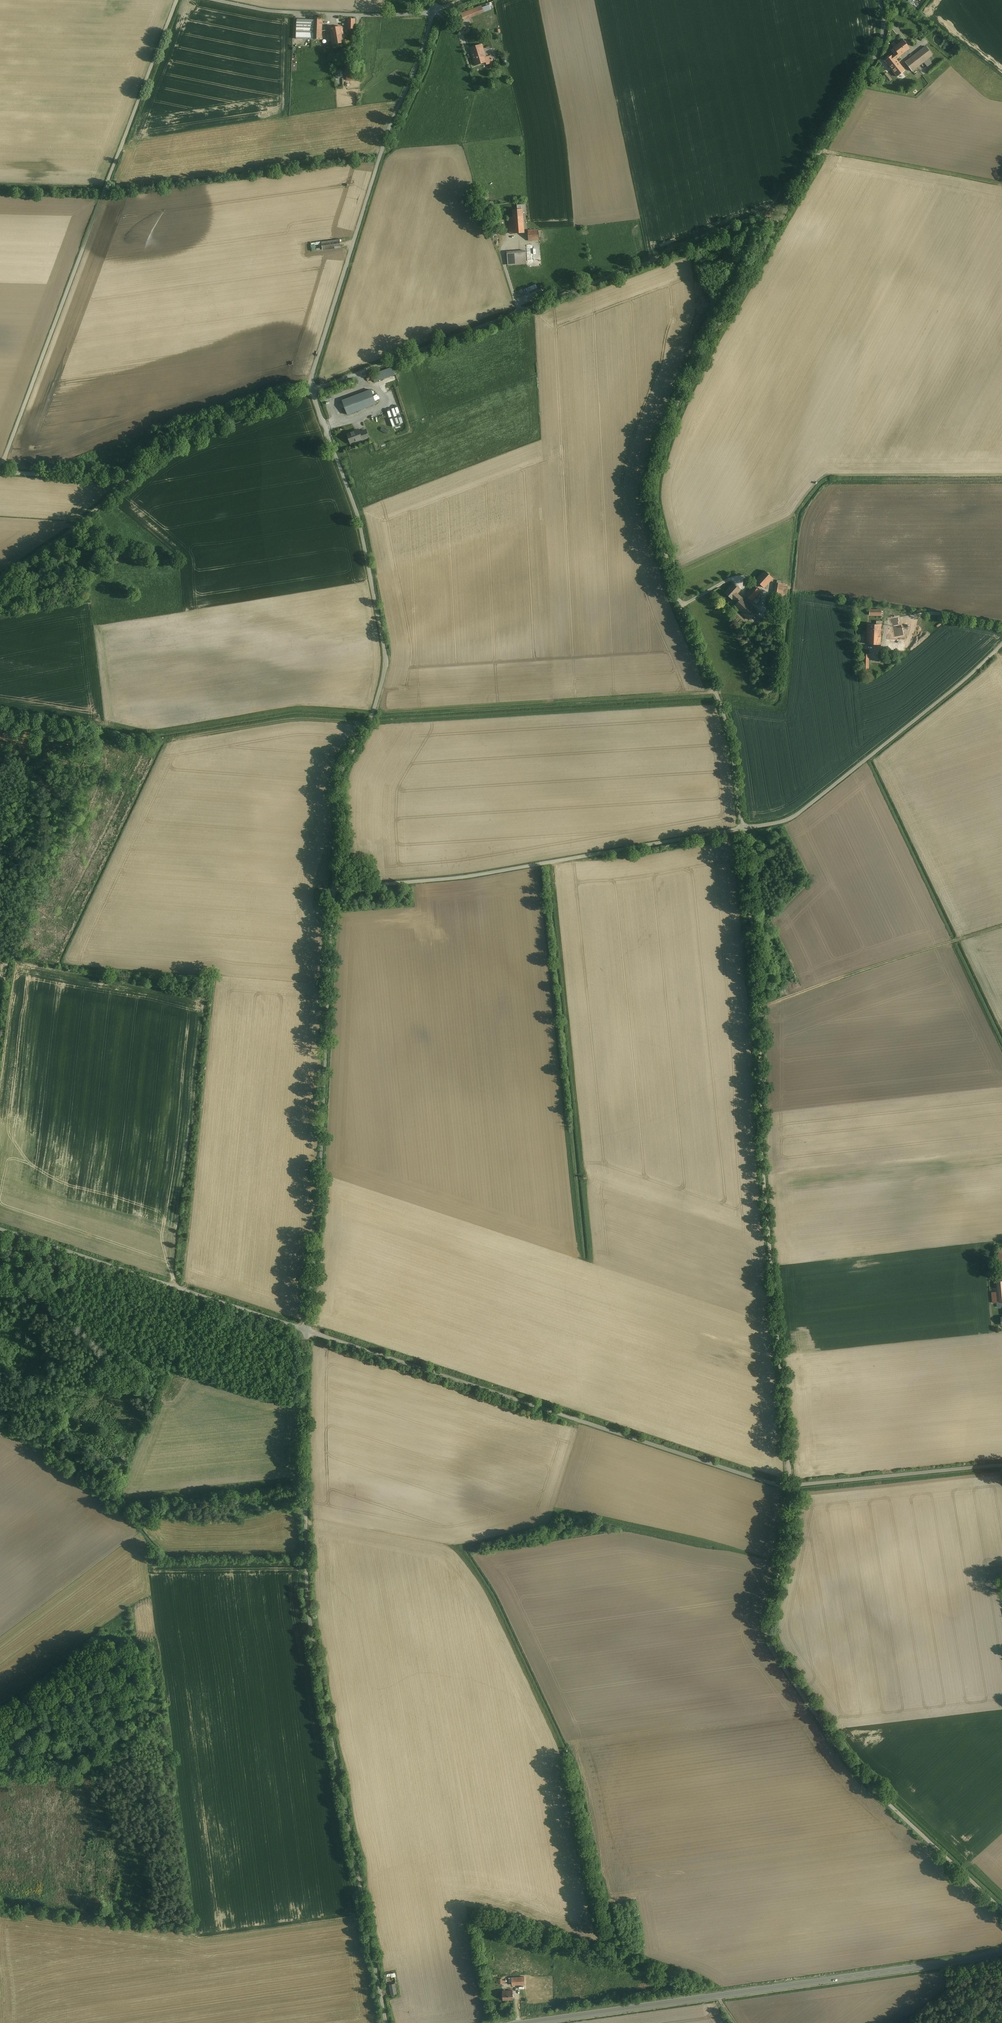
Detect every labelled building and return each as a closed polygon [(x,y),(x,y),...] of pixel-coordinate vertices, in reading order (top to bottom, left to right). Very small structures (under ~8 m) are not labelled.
[(484,11),(481,6),(461,14),(463,19),(484,11)] [(313,22),(297,22),(296,39),(322,40),(323,18),(314,18),(313,22)] [(326,33),(328,42),(332,41),(332,45),(345,43),(342,27),(330,29),(330,32),(326,33)] [(902,41),(893,48),(897,53),(900,56),(909,49),(902,41)] [(470,48),(473,59),(485,55),(482,45),(470,48)] [(933,55),(926,46),(905,63),(912,71),(924,61),(927,66),(932,62),(929,59),(933,55)] [(900,57),(900,56),(897,53),(894,55),(893,56),(892,55),(890,57),(887,59),(884,61),(897,77),(905,71),(896,60),(900,57)] [(489,54),(485,55),(473,59),(475,66),(490,61),(489,54)] [(891,80),(886,73),(883,76),(889,83),(891,82),(890,81),(891,80)] [(522,208),(513,209),(514,217),(509,217),(510,234),(524,233),(522,208)] [(538,230),(528,230),(528,241),(538,240),(538,230)] [(340,240),(322,242),(323,250),(341,248),(340,240)] [(522,251),(508,252),(509,265),(523,264),(522,251)] [(374,376),(376,382),(384,380),(382,373),(374,376)] [(375,404),(369,390),(342,400),(347,414),(375,404)] [(357,429),(346,434),(350,444),(369,437),(366,429),(358,432),(357,429)] [(765,571),(756,580),(764,588),(773,578),(765,571)] [(784,584),(775,582),(772,599),(781,601),(784,584)] [(733,599),(737,603),(742,598),(737,594),(740,590),(733,584),(729,589),(728,589),(725,593),(732,599),(733,599)] [(761,592),(754,585),(745,595),(752,601),(761,592)] [(742,598),(737,603),(734,606),(749,620),(757,611),(752,607),(753,606),(752,605),(751,606),(742,598)] [(881,607),(874,607),(874,610),(870,610),(869,615),(881,615),(881,607)] [(880,645),(881,625),(876,624),(867,624),(866,644),(880,645)] [(905,640),(887,640),(886,650),(904,651),(905,640)] [(997,1302),(1001,1302),(1001,1281),(991,1282),(993,1302),(997,1302)] [(524,1976),(512,1977),(512,1985),(518,1984),(518,1981),(524,1981),(524,1976)] [(512,1990),(502,1991),(503,2000),(513,1999),(512,1990)]
